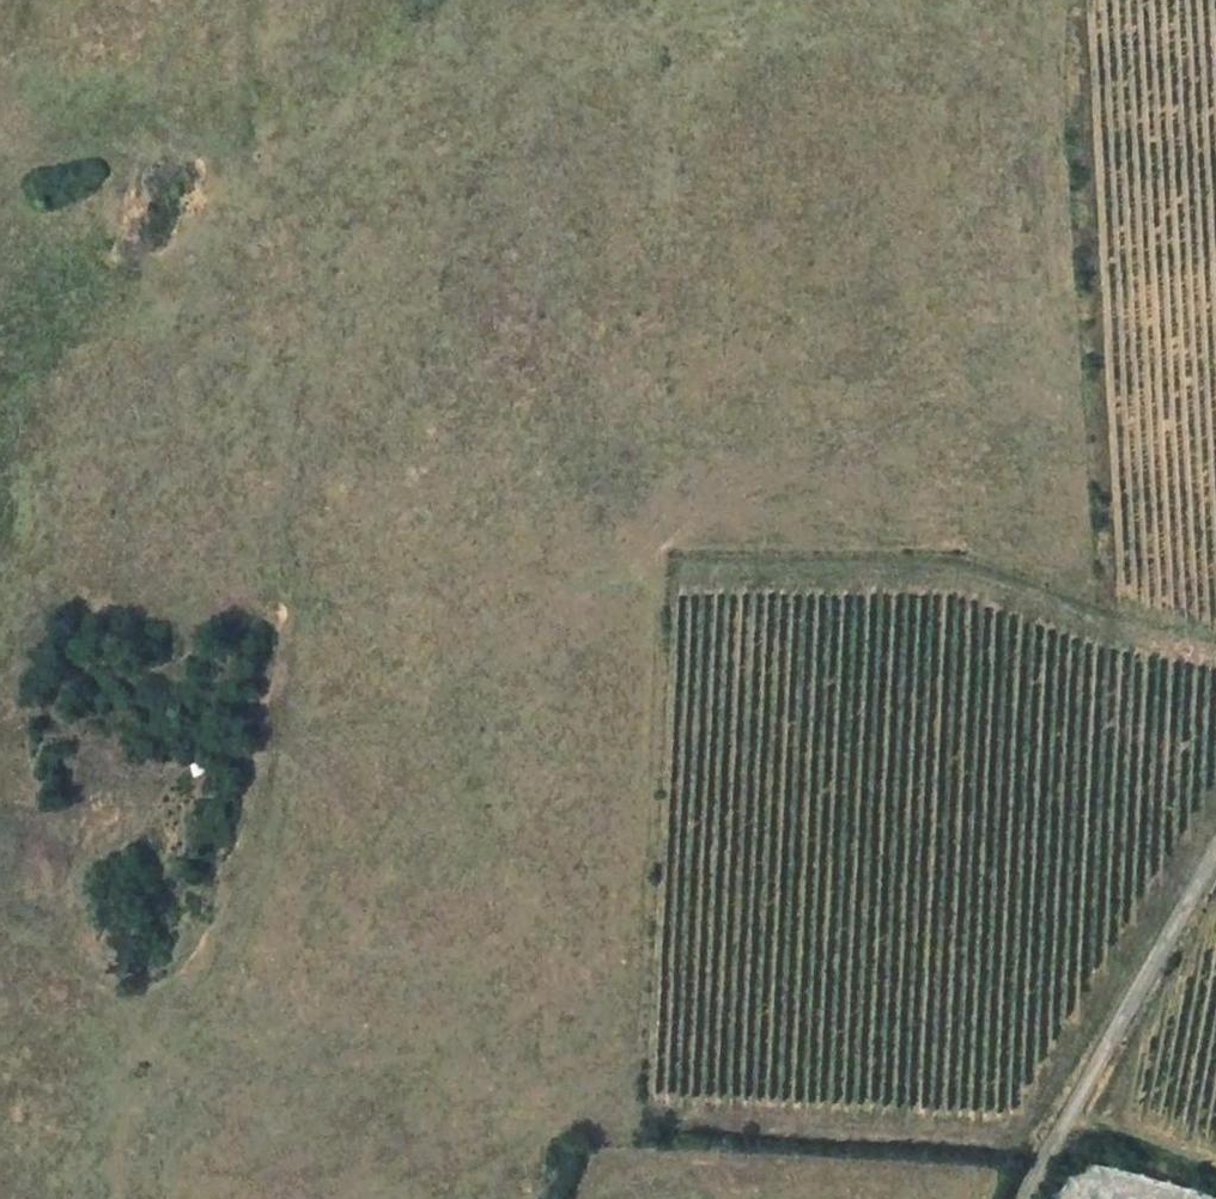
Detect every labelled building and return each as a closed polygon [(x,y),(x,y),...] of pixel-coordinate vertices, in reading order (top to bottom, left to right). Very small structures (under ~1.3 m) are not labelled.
[(1207,800),(1215,801),(1215,786),(1207,800)]
